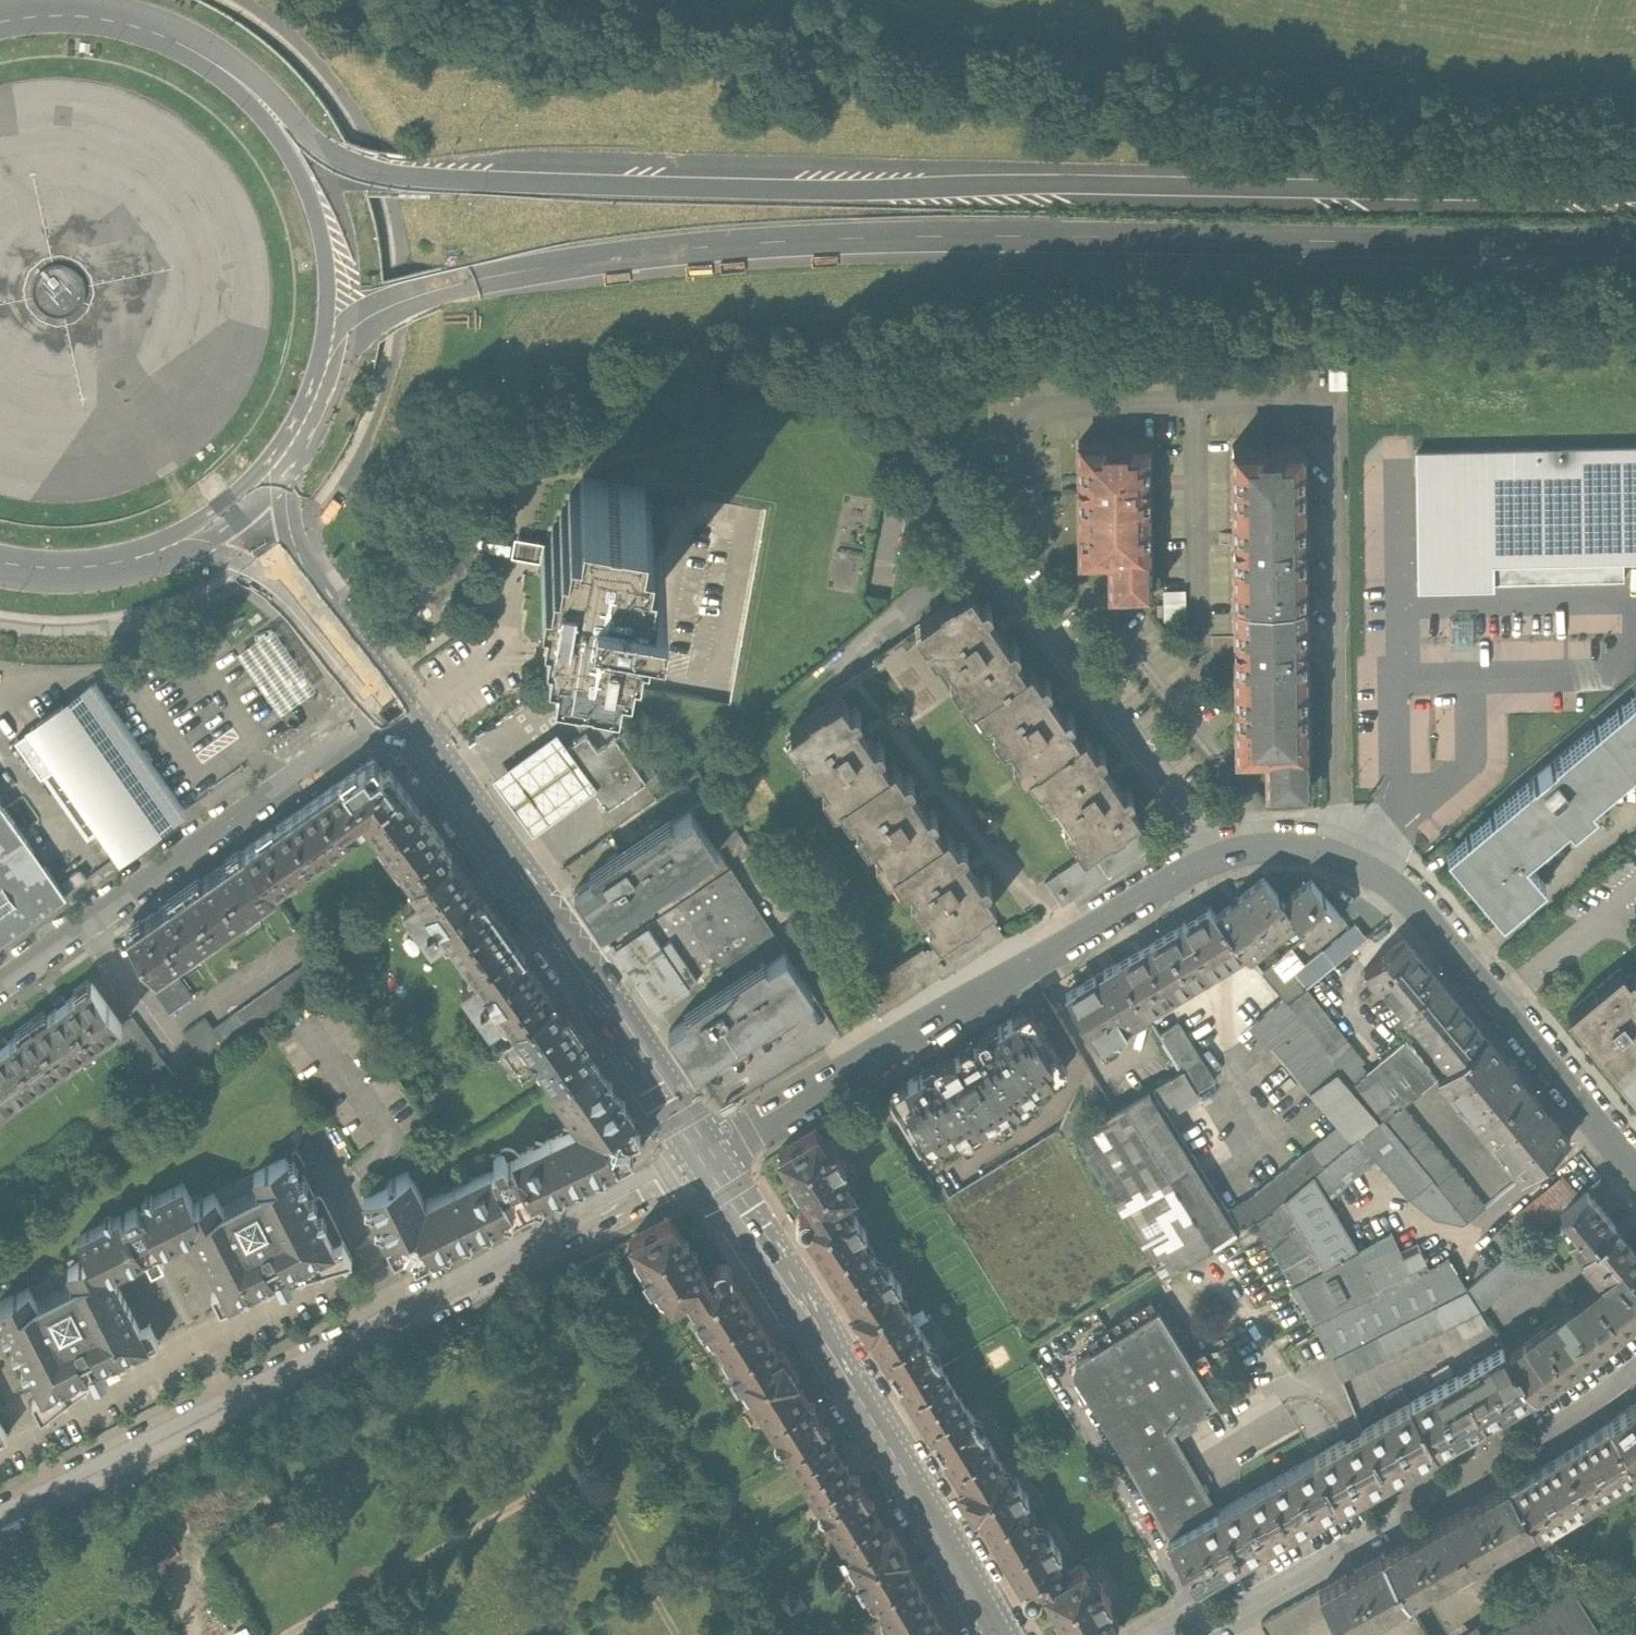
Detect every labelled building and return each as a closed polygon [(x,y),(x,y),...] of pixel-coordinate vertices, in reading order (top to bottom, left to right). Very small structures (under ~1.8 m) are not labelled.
[(80,43),(79,54),(90,55),(90,43),(80,43)] [(710,319),(700,319),(700,328),(710,327),(710,319)] [(1334,364),(1333,382),(1347,382),(1348,365),(1334,364)] [(1158,486),(1157,442),(1081,443),(1082,568),(1115,568),(1115,605),(1159,605),(1158,486)] [(1417,450),(1417,588),(1625,584),(1624,560),(1635,560),(1635,446),(1417,450)] [(1267,799),(1313,798),(1309,643),(1306,545),(1304,449),(1230,451),(1237,763),(1266,762),(1267,799)] [(552,542),(542,541),(539,559),(550,561),(546,583),(551,584),(548,601),(554,602),(552,618),(561,620),(559,636),(619,646),(621,630),(631,632),(634,615),(640,616),(643,599),(648,600),(651,582),(662,584),(666,562),(654,560),(657,542),(652,541),(655,524),(649,523),(651,507),(642,506),(644,489),(584,479),(581,495),(571,494),(568,510),(562,509),(560,525),(555,524),(552,542)] [(1166,619),(1188,618),(1186,589),(1165,591),(1166,619)] [(947,681),(969,712),(973,709),(1024,675),(1012,657),(1017,654),(1012,646),(1007,650),(995,633),(981,613),(986,609),(981,601),(976,605),(968,593),(962,597),(912,630),(933,660),(939,656),(953,677),(947,681)] [(311,671),(301,677),(296,668),(267,684),(280,707),(319,684),(311,671)] [(1022,780),(1027,776),(1077,743),(1067,728),(1073,725),(1067,717),(1062,720),(1053,707),(1044,693),(1050,689),(1045,682),(1039,686),(1030,671),(1024,675),(973,709),(985,727),(991,723),(996,731),(991,735),(1003,752),(1009,748),(1016,760),(1011,764),(1022,780)] [(134,743),(93,684),(15,740),(27,757),(41,776),(44,774),(88,836),(103,826),(123,854),(183,812),(149,763),(152,761),(144,747),(139,750),(134,743)] [(1443,852),(1500,923),(1544,888),(1522,861),(1565,826),(1570,832),(1593,813),(1588,807),(1634,770),(1635,773),(1635,697),(1443,852)] [(831,812),(837,808),(888,774),(877,758),(882,755),(877,747),(871,751),(862,737),(853,724),(859,719),(854,712),(848,716),(838,701),(823,711),(821,709),(807,719),(808,721),(782,738),(794,757),(801,753),(807,762),(801,765),(812,782),(818,778),(826,790),(819,794),(831,812)] [(534,835),(567,811),(597,788),(555,729),(525,751),(491,775),(534,835)] [(626,730),(616,738),(631,759),(642,751),(626,730)] [(585,733),(564,748),(580,771),(581,770),(606,806),(604,807),(606,809),(646,781),(615,737),(598,750),(585,733)] [(1063,827),(1083,856),(1091,850),(1137,819),(1127,804),(1132,800),(1127,793),(1122,797),(1110,779),(1097,759),(1102,756),(1096,747),(1091,751),(1083,739),(1077,743),(1027,776),(1048,807),(1054,803),(1068,824),(1063,827)] [(367,762),(320,795),(349,836),(369,822),(413,792),(390,760),(373,772),(367,762)] [(885,879),(891,875),(941,842),(931,827),(936,823),(931,816),(926,819),(917,806),(908,792),(914,788),(908,780),(903,784),(893,770),(888,774),(837,808),(849,826),(855,822),(860,830),(855,833),(866,851),(872,847),(880,858),(874,862),(885,879)] [(369,822),(408,874),(450,845),(413,792),(369,822)] [(349,836),(320,795),(246,847),(275,889),(349,836)] [(0,801),(0,941),(66,895),(0,801)] [(672,818),(575,888),(600,929),(721,850),(693,808),(676,822),(672,818)] [(1092,852),(1108,876),(1154,845),(1137,819),(1091,850),(1092,852)] [(926,926),(938,944),(985,912),(993,907),(983,892),(988,888),(984,880),(978,884),(969,870),(960,858),(965,854),(960,846),(954,850),(947,838),(941,842),(891,875),(901,891),(908,886),(914,896),(908,900),(920,918),(926,914),(931,922),(926,926)] [(453,937),(463,950),(503,921),(450,845),(408,874),(416,886),(401,897),(429,940),(440,932),(444,937),(447,939),(451,939),(453,937)] [(275,889),(246,847),(187,889),(218,933),(277,892),(275,889)] [(1061,908),(1108,876),(1092,852),(1045,883),(1061,908)] [(732,863),(644,922),(661,947),(669,942),(685,965),(679,969),(692,989),(762,942),(770,953),(773,958),(789,948),(732,863)] [(1263,874),(1217,914),(1245,949),(1251,957),(1298,915),(1285,896),(1263,874)] [(1313,875),(1285,896),(1298,915),(1315,937),(1343,915),(1313,875)] [(218,933),(187,889),(126,931),(157,976),(170,967),(218,933)] [(1198,913),(1163,934),(1196,981),(1227,961),(1245,949),(1217,914),(1211,905),(1198,913)] [(923,954),(938,977),(940,979),(1002,938),(985,912),(938,944),(923,954)] [(552,992),(503,921),(463,950),(472,964),(468,967),(467,969),(467,973),(470,976),(461,982),(488,1024),(501,1016),(505,1022),(507,1023),(511,1021),(552,992)] [(661,947),(644,922),(607,946),(653,1014),(692,989),(679,969),(685,965),(669,942),(661,947)] [(1146,1012),(1196,981),(1163,934),(1116,964),(1146,1012)] [(1366,970),(1448,1068),(1490,1033),(1470,1009),(1429,959),(1408,935),(1366,970)] [(818,992),(789,948),(773,958),(770,953),(683,1010),(688,1017),(669,1029),(698,1072),(818,992)] [(938,977),(923,954),(921,950),(859,992),(876,1018),(938,977)] [(205,1022),(183,1037),(206,1069),(333,980),(317,959),(213,1032),(205,1022)] [(1148,1015),(1146,1012),(1116,964),(1067,994),(1099,1045),(1148,1015)] [(157,976),(146,984),(169,1018),(193,1001),(170,967),(157,976)] [(1621,1076),(1635,1063),(1635,987),(1635,976),(1634,973),(1629,977),(1622,969),(1569,1012),(1621,1076)] [(31,1023),(63,1068),(114,1032),(124,1025),(91,980),(31,1023)] [(1272,1044),(1309,1091),(1341,1067),(1352,1082),(1373,1065),(1306,982),(1249,1025),(1267,1049),(1272,1044)] [(597,1057),(552,992),(511,1021),(553,1085),(597,1057)] [(1031,1007),(895,1089),(932,1150),(958,1134),(967,1149),(1044,1102),(1036,1088),(1069,1069),(1031,1007)] [(124,1025),(114,1032),(156,1091),(175,1078),(133,1019),(124,1025)] [(6,1109),(63,1068),(31,1023),(0,1045),(0,1101),(6,1109)] [(1219,1083),(1182,1023),(1162,1035),(1183,1071),(1160,1085),(1174,1107),(1178,1104),(1183,1111),(1204,1098),(1201,1094),(1219,1083)] [(1511,1058),(1490,1033),(1448,1068),(1441,1074),(1525,1175),(1575,1134),(1554,1109),(1511,1058)] [(1373,1065),(1352,1082),(1374,1108),(1383,1118),(1387,1116),(1405,1101),(1438,1074),(1408,1037),(1373,1065)] [(597,1057),(553,1085),(550,1087),(576,1127),(507,1161),(504,1154),(495,1159),(498,1166),(425,1203),(411,1174),(360,1198),(394,1259),(404,1254),(412,1256),(415,1266),(444,1253),(449,1253),(452,1248),(464,1243),(469,1243),(474,1236),(485,1232),(491,1235),(493,1228),(506,1221),(512,1223),(515,1217),(520,1215),(522,1220),(533,1214),(531,1209),(536,1206),(542,1209),(546,1201),(557,1196),(563,1198),(566,1192),(577,1186),(584,1188),(586,1181),(598,1176),(604,1177),(606,1171),(619,1165),(619,1166),(635,1158),(629,1149),(633,1141),(642,1135),(635,1121),(597,1057)] [(1635,1095),(1635,1063),(1621,1076),(1635,1095)] [(1244,1227),(1253,1221),(1273,1209),(1287,1196),(1360,1137),(1383,1118),(1374,1108),(1352,1082),(1341,1067),(1309,1091),(1339,1125),(1254,1194),(1234,1207),(1244,1227)] [(1153,1087),(1076,1135),(1160,1268),(1237,1220),(1153,1087)] [(1487,1204),(1405,1101),(1387,1116),(1469,1218),(1487,1204)] [(1383,1118),(1360,1137),(1378,1157),(1409,1194),(1435,1216),(1463,1223),(1469,1218),(1387,1116),(1383,1118)] [(979,1517),(981,1521),(1021,1588),(1024,1593),(1023,1595),(1023,1598),(1024,1601),(1025,1603),(1027,1604),(1029,1606),(1032,1606),(1036,1606),(1038,1605),(1041,1603),(1042,1601),(1043,1598),(1043,1595),(1045,1594),(1058,1615),(1057,1619),(1060,1625),(1064,1632),(1069,1633),(1070,1634),(1123,1634),(1127,1633),(1087,1567),(1073,1575),(849,1200),(861,1193),(820,1125),(777,1151),(792,1175),(791,1181),(798,1193),(803,1194),(816,1216),(814,1217),(813,1216),(810,1215),(807,1215),(804,1215),(802,1216),(801,1218),(799,1220),(798,1223),(798,1227),(799,1229),(801,1232),(803,1233),(806,1234),(807,1234),(814,1246),(849,1305),(852,1310),(849,1311),(866,1341),(872,1338),(885,1361),(885,1365),(888,1366),(894,1375),(900,1385),(899,1390),(903,1390),(929,1434),(928,1439),(932,1439),(938,1450),(944,1459),(944,1463),(946,1463),(961,1487),(956,1490),(974,1520),(979,1517)] [(1360,1137),(1287,1196),(1326,1265),(1360,1247),(1331,1196),(1378,1157),(1360,1137)] [(313,1198),(307,1186),(311,1184),(308,1178),(304,1180),(297,1167),(301,1165),(298,1159),(294,1161),(292,1155),(197,1202),(186,1180),(157,1195),(155,1191),(147,1194),(149,1199),(116,1215),(114,1212),(106,1216),(108,1220),(77,1235),(88,1258),(68,1268),(74,1282),(38,1301),(31,1287),(0,1302),(0,1317),(2,1316),(8,1329),(4,1331),(7,1338),(12,1336),(18,1348),(14,1351),(17,1357),(21,1355),(27,1367),(23,1369),(26,1375),(30,1374),(43,1400),(36,1403),(44,1418),(52,1419),(53,1413),(63,1404),(71,1405),(72,1398),(82,1391),(90,1391),(92,1384),(95,1383),(97,1386),(102,1383),(108,1380),(111,1381),(111,1373),(113,1372),(119,1373),(120,1367),(130,1360),(139,1362),(140,1354),(151,1348),(159,1351),(159,1343),(162,1342),(153,1326),(144,1330),(116,1274),(149,1257),(154,1267),(160,1263),(166,1260),(161,1251),(196,1234),(220,1284),(216,1296),(223,1311),(232,1314),(232,1307),(245,1301),(253,1304),(254,1298),(267,1292),(273,1294),(276,1288),(281,1286),(285,1292),(291,1289),(296,1286),(294,1282),(298,1280),(305,1283),(308,1276),(322,1272),(328,1276),(331,1269),(344,1265),(351,1270),(354,1262),(347,1245),(338,1249),(325,1224),(329,1222),(326,1216),(322,1218),(316,1205),(320,1202),(317,1196),(313,1198)] [(1511,1214),(1530,1236),(1565,1207),(1584,1192),(1565,1170),(1511,1214)] [(1571,1236),(1584,1252),(1623,1220),(1594,1184),(1584,1192),(1565,1207),(1581,1228),(1571,1236)] [(1272,1247),(1292,1282),(1326,1265),(1287,1196),(1273,1209),(1253,1221),(1272,1247)] [(944,1631),(905,1566),(901,1560),(908,1556),(889,1525),(882,1528),(870,1508),(873,1503),(866,1502),(861,1492),(855,1483),(857,1476),(851,1476),(825,1432),(826,1427),(821,1426),(814,1417),(810,1408),(811,1403),(806,1401),(794,1382),(798,1379),(780,1350),(777,1351),(773,1346),(735,1287),(729,1278),(729,1277),(730,1274),(729,1271),(728,1268),(726,1266),(723,1264),(720,1264),(717,1264),(715,1265),(713,1266),(711,1269),(710,1272),(710,1275),(711,1276),(708,1278),(693,1253),(695,1250),(691,1244),(687,1238),(684,1238),(668,1213),(624,1236),(668,1304),(684,1294),(890,1634),(946,1634),(944,1631)] [(1623,1220),(1584,1252),(1606,1276),(1510,1346),(1538,1392),(1614,1338),(1635,1319),(1635,1235),(1623,1220)] [(1292,1282),(1315,1322),(1431,1267),(1420,1244),(1402,1252),(1391,1231),(1360,1247),(1326,1265),(1292,1282)] [(1524,1242),(1470,1287),(1482,1306),(1539,1261),(1524,1242)] [(1315,1322),(1333,1354),(1470,1287),(1451,1257),(1431,1267),(1315,1322)] [(1333,1354),(1346,1389),(1462,1327),(1466,1336),(1492,1323),(1482,1306),(1470,1287),(1333,1354)] [(1163,1310),(1070,1361),(1167,1537),(1218,1508),(1174,1428),(1216,1405),(1163,1310)] [(1510,1346),(1413,1398),(1441,1447),(1460,1436),(1492,1417),(1538,1392),(1510,1346)] [(1422,1457),(1441,1447),(1413,1398),(1351,1432),(1316,1453),(1343,1502),(1377,1482),(1422,1457)] [(1609,1419),(1635,1461),(1635,1399),(1609,1419)] [(3,1440),(5,1436),(9,1435),(0,1416),(0,1438),(3,1440)] [(1559,1450),(1586,1495),(1635,1464),(1635,1461),(1609,1419),(1559,1450)] [(1535,1527),(1586,1495),(1559,1450),(1508,1481),(1535,1527)] [(1324,1512),(1343,1502),(1316,1453),(1218,1508),(1167,1537),(1195,1585),(1226,1568),(1268,1544),(1324,1512)] [(1508,1481),(1444,1518),(1471,1564),(1535,1527),(1508,1481)] [(1406,1601),(1471,1564),(1444,1518),(1380,1555),(1406,1601)] [(1406,1601),(1380,1555),(1315,1593),(1339,1634),(1348,1634),(1406,1601)] [(1623,1581),(1635,1597),(1635,1571),(1623,1581)] [(1574,1580),(1487,1634),(1609,1634),(1574,1580)]
